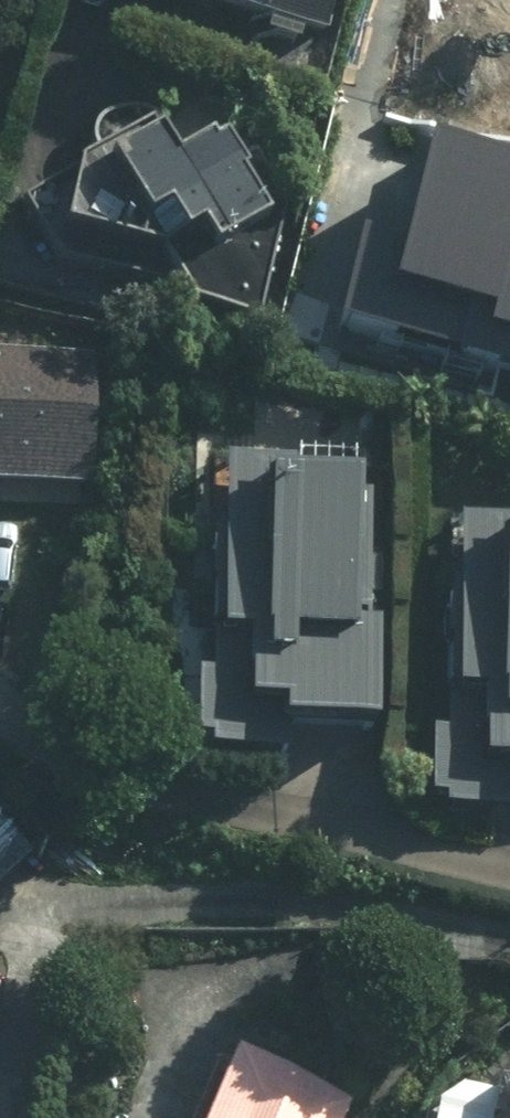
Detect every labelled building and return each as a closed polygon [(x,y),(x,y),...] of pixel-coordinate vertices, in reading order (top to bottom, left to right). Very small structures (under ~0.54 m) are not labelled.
[(278,21),(273,41),(310,50),(315,30),(337,35),(345,0),(191,0),(278,21)] [(368,26),(343,158),(445,178),(437,220),(509,234),(509,54),(368,26)] [(231,148),(193,174),(166,133),(121,164),(116,156),(39,207),(84,273),(189,295),(197,311),(266,326),(282,224),(231,148)] [(0,355),(0,488),(102,492),(106,394),(89,393),(90,359),(0,355)] [(329,482),(299,481),(300,465),(236,462),(231,572),(188,570),(186,625),(229,627),(223,752),(295,755),(296,732),(389,736),(392,647),(365,646),(371,491),(328,489),(329,482)] [(451,524),(439,797),(450,797),(449,810),(509,813),(509,527),(451,524)] [(33,858),(0,821),(0,887),(33,858)] [(0,987),(0,1034),(1,1034),(9,989),(0,987)] [(230,1058),(207,1117),(348,1117),(354,1103),(230,1058)] [(479,1097),(468,1098),(462,1117),(509,1117),(509,1073),(479,1097)]
